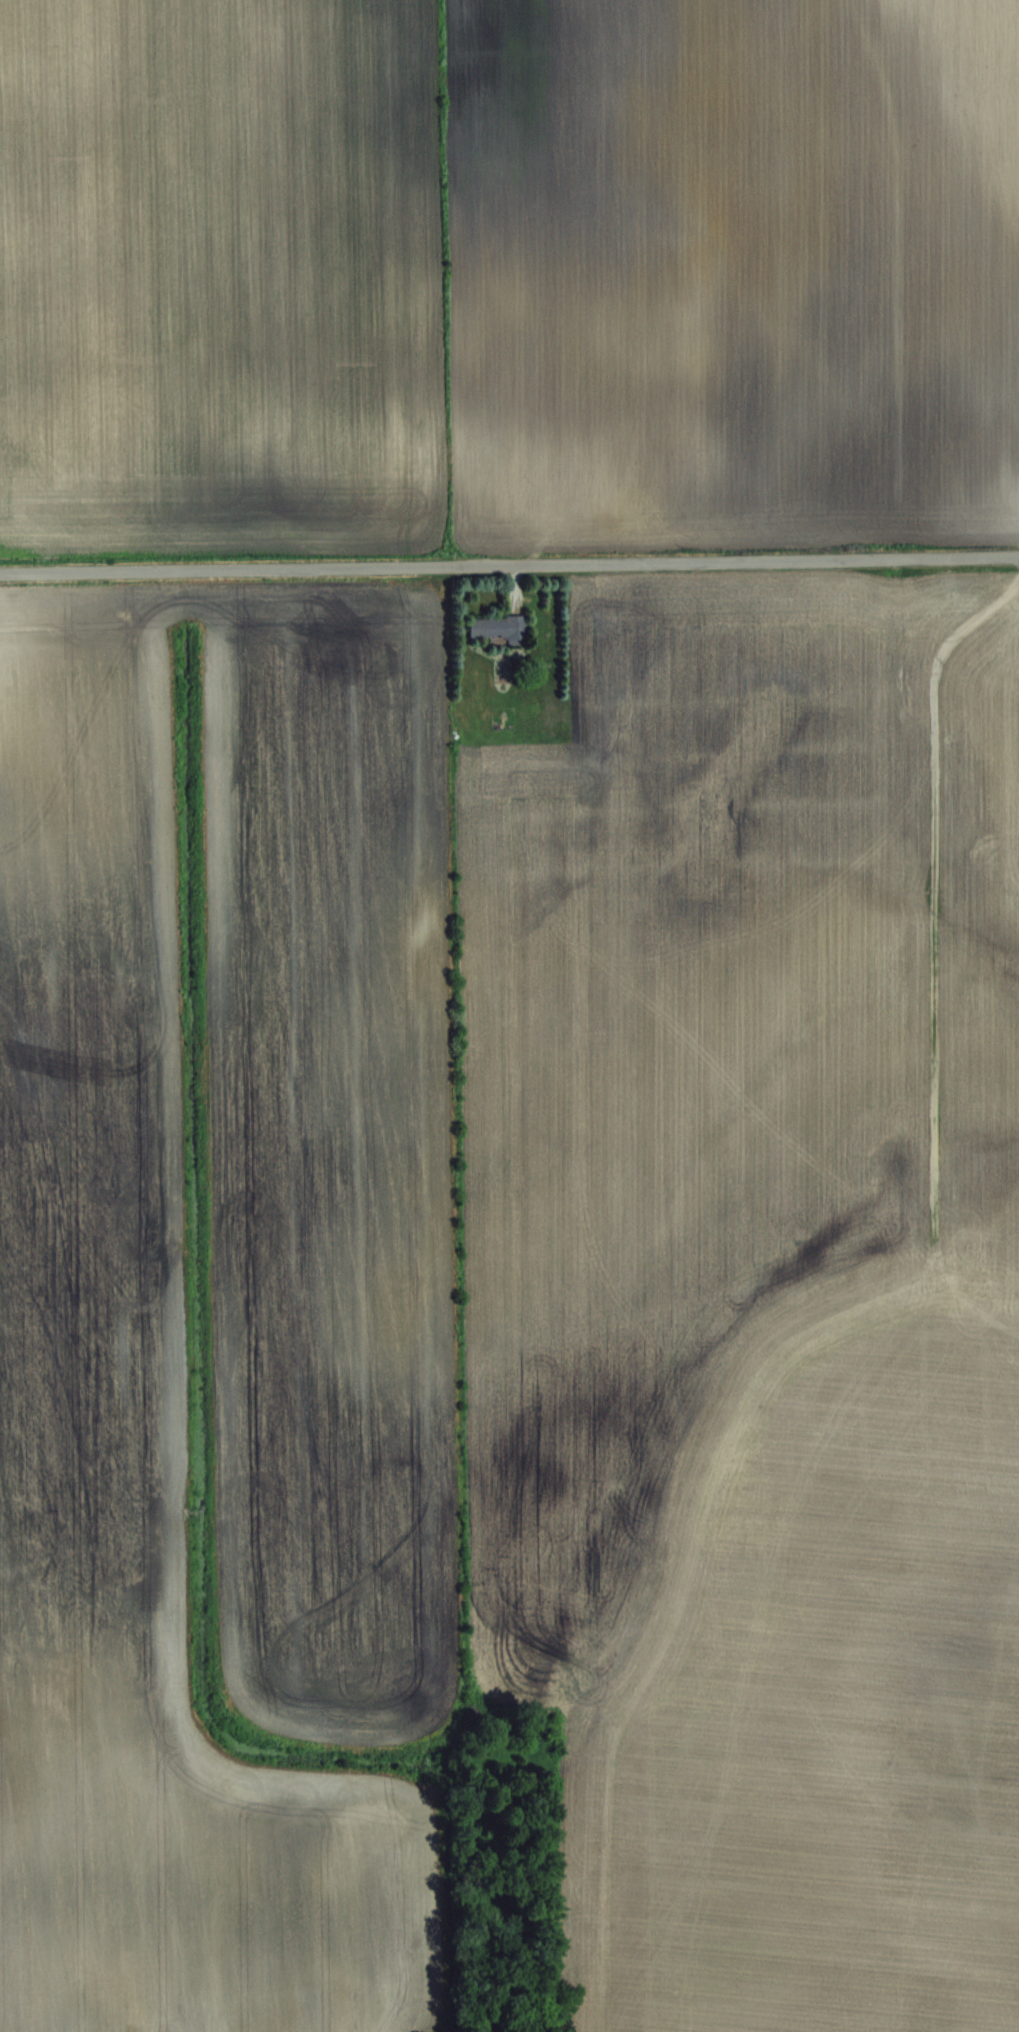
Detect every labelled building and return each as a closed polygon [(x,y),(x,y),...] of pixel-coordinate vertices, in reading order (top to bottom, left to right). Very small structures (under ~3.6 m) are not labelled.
[(467,635),(522,634),(522,615),(466,616),(467,635)]
